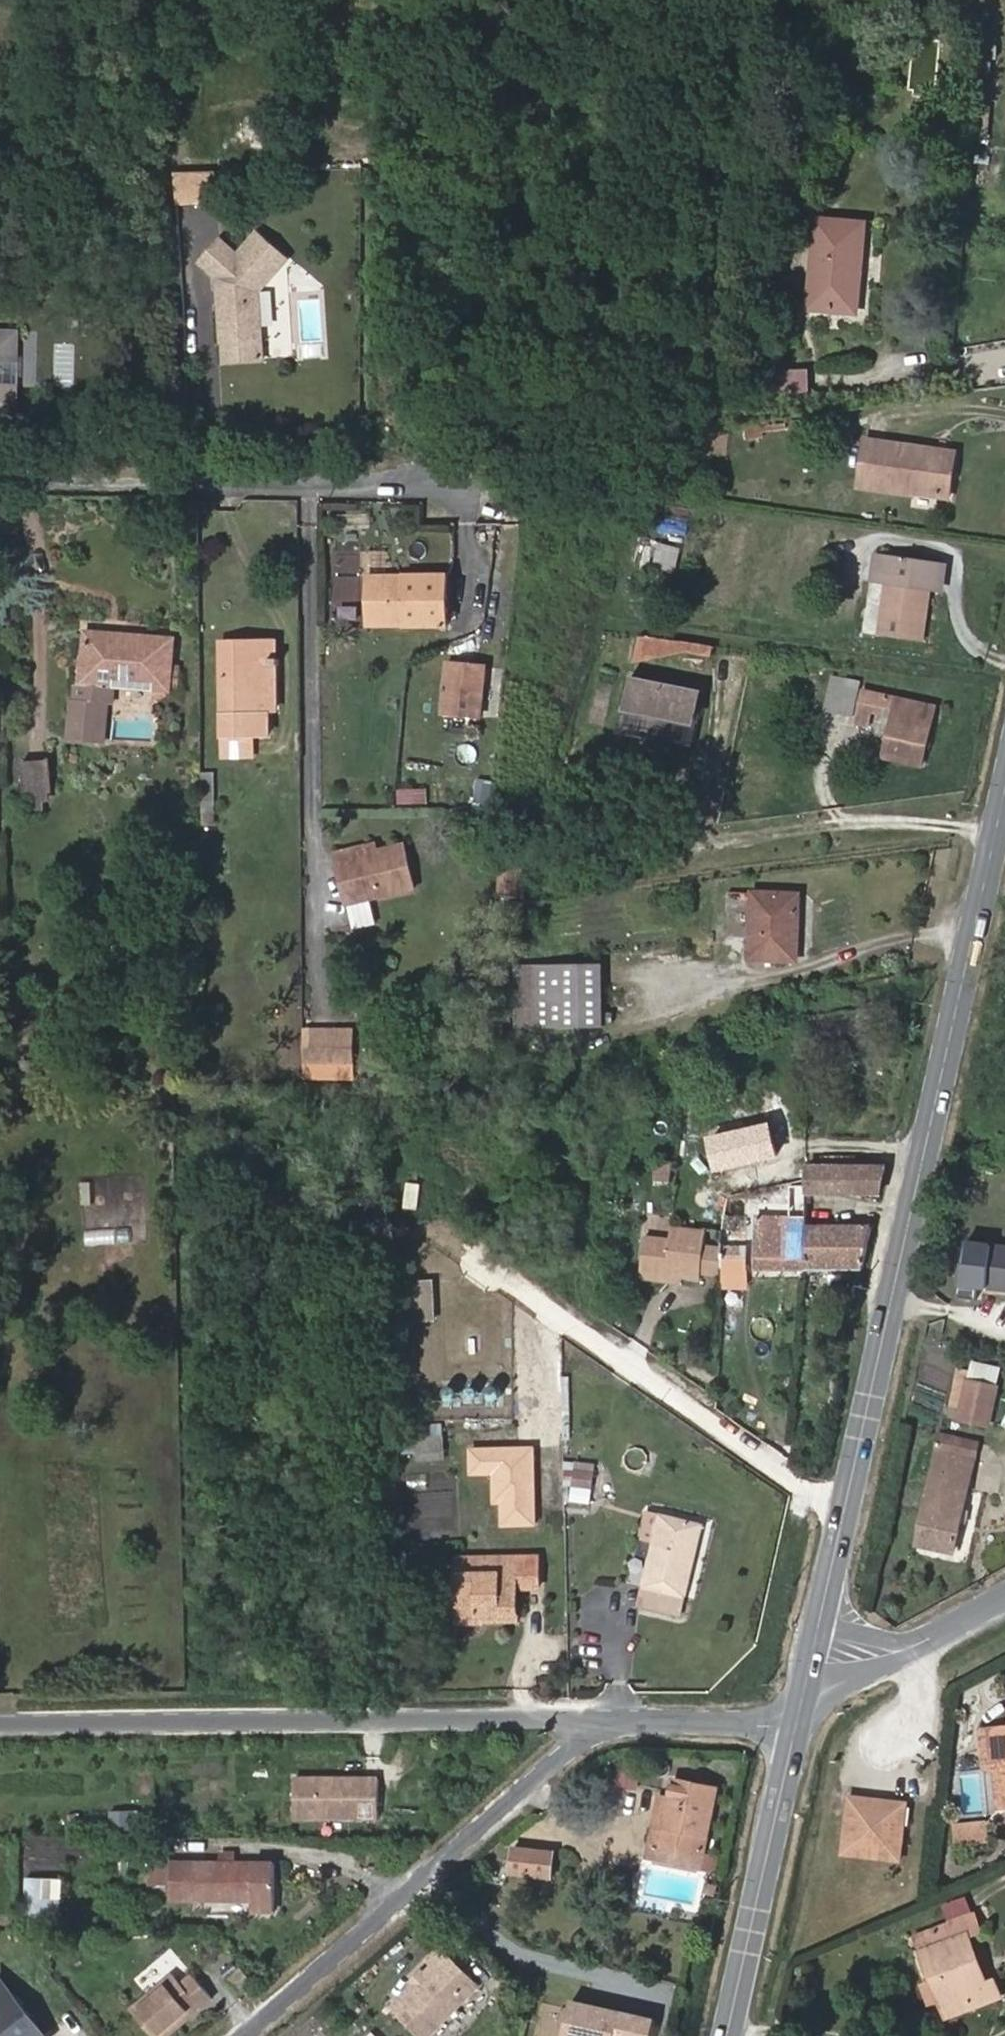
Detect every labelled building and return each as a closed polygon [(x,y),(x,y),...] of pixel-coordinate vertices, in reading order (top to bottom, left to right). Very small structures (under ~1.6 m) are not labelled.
[(204,172),(174,174),(175,193),(205,191),(204,172)] [(215,172),(204,172),(205,191),(216,191),(215,172)] [(868,220),(815,215),(805,308),(858,314),(868,220)] [(222,243),(203,267),(221,283),(221,294),(227,294),(227,306),(221,306),(222,343),(263,343),(264,294),(292,261),(261,237),(242,258),(222,243)] [(319,300),(299,302),(302,342),(322,340),(319,300)] [(262,363),(263,343),(222,343),(221,363),(262,363)] [(7,344),(6,371),(0,371),(0,394),(5,394),(5,419),(14,420),(16,344),(7,344)] [(756,359),(759,395),(804,393),(803,375),(776,375),(773,354),(756,355),(756,359)] [(913,498),(914,495),(953,501),(960,448),(862,435),(855,491),(913,498)] [(680,571),(685,546),(657,540),(653,566),(680,571)] [(878,555),(875,584),(890,586),(883,638),(925,644),(932,591),(940,592),(944,563),(878,555)] [(952,564),(944,563),(940,592),(947,594),(952,564)] [(405,586),(369,587),(369,628),(445,626),(445,577),(405,578),(405,586)] [(369,579),(369,587),(405,586),(405,578),(369,579)] [(87,631),(83,684),(118,687),(172,692),(177,639),(87,631)] [(225,736),(272,736),(271,713),(280,712),(278,642),(223,644),(225,736)] [(486,664),(449,664),(450,713),(485,713),(486,664)] [(706,686),(633,672),(626,708),(699,722),(706,686)] [(873,713),(894,718),(886,758),(923,766),(936,707),(863,689),(864,684),(835,678),(828,710),(858,716),(857,724),(870,727),(873,713)] [(117,703),(118,687),(83,684),(78,684),(76,700),(72,700),(69,734),(105,737),(108,702),(117,703)] [(45,793),(51,792),(49,761),(25,762),(26,795),(30,795),(31,809),(46,809),(45,793)] [(477,778),(477,807),(494,807),(494,778),(477,778)] [(401,787),(401,805),(429,805),(430,788),(401,787)] [(366,855),(346,860),(355,904),(421,889),(409,844),(385,850),(384,843),(373,846),(375,853),(366,855)] [(344,852),(346,860),(366,855),(364,847),(344,852)] [(506,864),(503,874),(523,879),(526,869),(506,864)] [(523,879),(503,874),(499,888),(520,893),(523,879)] [(751,960),(799,962),(802,895),(754,893),(751,960)] [(728,933),(745,933),(745,915),(728,915),(728,933)] [(536,968),(537,998),(538,1027),(604,1025),(603,965),(536,968)] [(519,998),(537,998),(536,968),(518,968),(519,998)] [(538,1027),(537,998),(519,998),(520,1028),(538,1027)] [(366,1069),(365,1032),(310,1032),(310,1039),(345,1039),(346,1069),(366,1069)] [(311,1070),(346,1069),(345,1039),(310,1039),(311,1070)] [(25,1042),(24,1053),(35,1054),(35,1043),(25,1042)] [(110,1048),(109,1061),(123,1062),(124,1049),(110,1048)] [(693,1113),(693,1139),(712,1140),(713,1113),(693,1113)] [(687,1139),(685,1171),(744,1173),(743,1141),(712,1140),(693,1139),(687,1139)] [(660,1160),(658,1179),(675,1181),(677,1162),(660,1160)] [(886,1166),(810,1166),(809,1193),(880,1192),(886,1166)] [(408,1207),(423,1208),(425,1181),(410,1180),(408,1207)] [(94,1181),(80,1182),(84,1225),(98,1223),(94,1181)] [(808,1226),(808,1217),(758,1217),(759,1271),(809,1270),(808,1226)] [(873,1224),(808,1226),(809,1270),(863,1269),(873,1224)] [(719,1268),(722,1268),(723,1246),(707,1245),(708,1230),(686,1230),(685,1245),(648,1245),(647,1279),(686,1280),(702,1280),(703,1274),(719,1274),(719,1268)] [(1004,1291),(1004,1247),(992,1246),(988,1289),(1004,1291)] [(726,1249),(726,1268),(746,1268),(747,1249),(726,1249)] [(433,1280),(409,1281),(413,1320),(435,1319),(433,1280)] [(517,1317),(514,1344),(536,1346),(539,1319),(517,1317)] [(1002,1386),(1004,1371),(1004,1369),(973,1362),(970,1380),(1002,1386)] [(994,1427),(1002,1386),(970,1380),(962,1420),(994,1427)] [(536,1398),(517,1398),(517,1417),(536,1417),(536,1398)] [(420,1425),(420,1460),(447,1460),(447,1425),(420,1425)] [(958,1452),(961,1437),(946,1433),(942,1448),(958,1452)] [(979,1457),(983,1442),(961,1437),(958,1452),(979,1457)] [(958,1452),(942,1448),(921,1540),(958,1548),(979,1457),(958,1452)] [(572,1485),(569,1501),(593,1504),(596,1490),(572,1485)] [(641,1606),(681,1615),(703,1526),(660,1516),(641,1606)] [(497,1612),(518,1612),(518,1589),(541,1588),(540,1557),(517,1558),(517,1563),(499,1564),(499,1571),(459,1572),(459,1619),(482,1619),(481,1607),(497,1607),(497,1612)] [(518,1618),(518,1612),(497,1612),(497,1607),(481,1607),(482,1619),(518,1618)] [(993,1763),(997,1804),(1004,1803),(1004,1720),(989,1722),(993,1763)] [(981,1763),(993,1763),(989,1722),(977,1723),(981,1763)] [(377,1818),(377,1779),(293,1778),(293,1817),(377,1818)] [(650,1847),(704,1858),(719,1791),(674,1781),(670,1799),(664,1829),(654,1827),(650,1847)] [(846,1801),(845,1814),(864,1797),(854,1796),(847,1795),(846,1801)] [(664,1829),(670,1799),(661,1797),(654,1827),(664,1829)] [(864,1797),(845,1814),(840,1851),(899,1856),(905,1801),(864,1797)] [(986,1840),(985,1821),(955,1823),(956,1842),(986,1840)] [(701,1872),(704,1858),(650,1847),(647,1861),(701,1872)] [(516,1849),(512,1875),(552,1880),(556,1855),(516,1849)] [(222,1855),(221,1865),(237,1865),(237,1855),(222,1855)] [(237,1865),(221,1865),(174,1864),(172,1902),(250,1903),(250,1915),(271,1916),(273,1866),(237,1865)] [(65,1923),(68,1878),(27,1875),(23,1920),(65,1923)] [(947,1997),(953,2011),(998,1993),(990,1975),(983,1976),(966,1934),(970,1932),(963,1915),(931,1928),(938,1946),(928,1950),(938,1974),(930,1978),(940,2001),(947,1997)] [(938,1946),(931,1928),(913,1936),(920,1953),(930,1978),(938,1974),(928,1950),(938,1946)] [(395,2010),(424,2035),(435,2035),(481,1986),(442,1950),(430,1962),(435,1967),(395,2010)] [(240,1993),(255,1981),(244,1969),(230,1981),(240,1993)] [(216,1999),(195,1976),(185,1985),(176,1975),(134,2012),(155,2035),(173,2035),(216,1999)] [(930,2005),(940,2001),(930,1978),(920,1982),(930,2005)] [(16,1994),(0,1993),(0,2035),(47,2035),(16,1994)] [(945,2014),(953,2011),(947,1997),(940,2001),(945,2014)] [(657,2020),(573,2001),(565,2035),(653,2035),(657,2020)]
